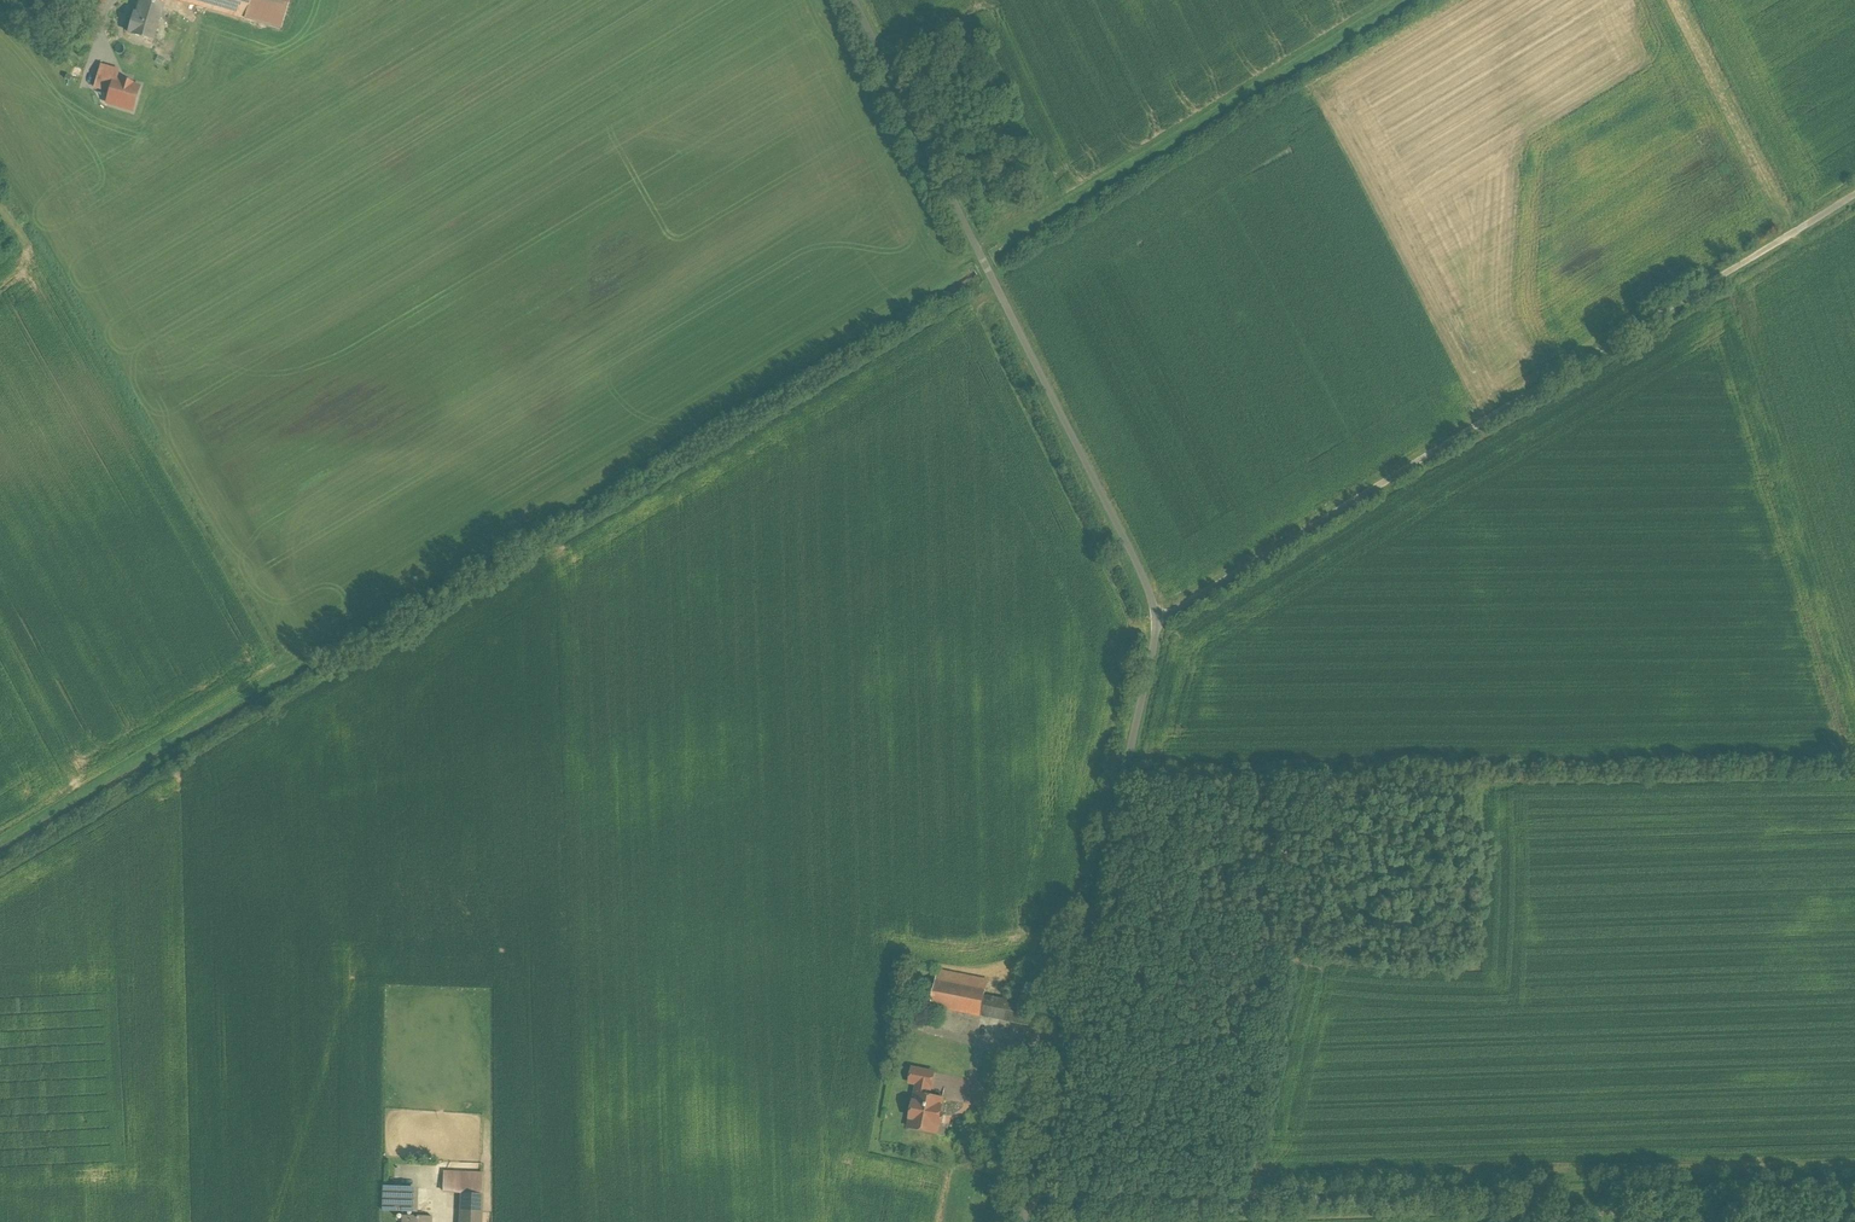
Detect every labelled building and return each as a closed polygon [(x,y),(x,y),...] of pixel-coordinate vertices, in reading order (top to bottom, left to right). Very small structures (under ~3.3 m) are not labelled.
[(150,1),(145,0),(142,0),(140,8),(141,8),(139,14),(136,23),(157,29),(164,5),(163,5),(165,0),(150,0),(150,1)] [(246,19),(247,15),(262,19),(267,0),(181,0),(246,19)] [(136,23),(139,14),(135,13),(130,33),(154,40),(157,29),(136,23)] [(937,970),(937,980),(932,1006),(1029,1025),(1033,1005),(1017,1002),(984,996),(987,980),(937,970)] [(934,1073),(914,1069),(911,1083),(918,1084),(932,1087),(934,1073)] [(932,1087),(918,1084),(910,1128),(937,1133),(939,1124),(942,1124),(944,1115),(941,1114),(943,1099),(929,1097),(932,1087)] [(444,1173),(443,1191),(462,1192),(461,1221),(481,1221),(483,1174),(444,1173)]
